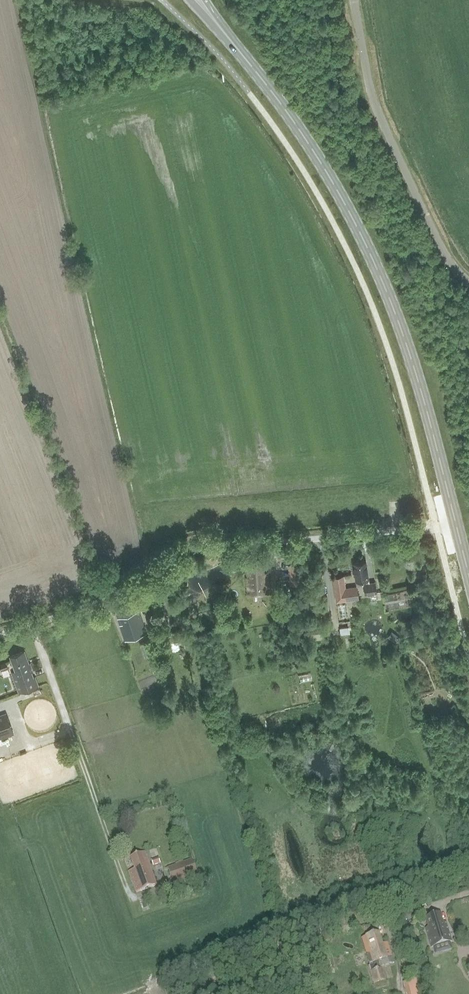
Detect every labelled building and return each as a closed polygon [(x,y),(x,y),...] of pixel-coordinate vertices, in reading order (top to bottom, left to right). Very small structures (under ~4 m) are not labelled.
[(247,595),(269,594),(268,573),(263,574),(262,562),(246,563),(246,578),(245,578),(247,595)] [(356,581),(369,579),(366,562),(353,563),(356,581)] [(303,563),(288,564),(290,584),(305,583),(303,563)] [(359,599),(357,586),(346,588),(344,575),(332,577),(336,602),(359,599)] [(125,641),(147,633),(139,612),(133,614),(130,605),(115,610),(125,641)] [(149,630),(156,628),(152,618),(146,620),(149,630)] [(180,630),(167,634),(161,636),(165,646),(170,643),(173,652),(186,648),(180,630)] [(145,660),(157,655),(152,640),(139,644),(145,660)] [(19,693),(39,686),(33,666),(31,667),(26,650),(12,655),(16,667),(11,669),(19,693)] [(0,714),(0,738),(13,733),(6,712),(0,714)] [(129,872),(136,893),(156,886),(145,853),(131,858),(135,869),(129,872)] [(153,866),(160,864),(158,858),(151,860),(153,866)] [(174,885),(198,876),(192,860),(168,868),(174,885)] [(405,921),(418,917),(416,910),(403,913),(405,921)] [(426,928),(431,947),(453,941),(448,922),(445,923),(442,913),(426,918),(429,927),(426,928)] [(377,932),(360,937),(368,964),(371,963),(371,964),(368,965),(374,984),(385,980),(379,960),(391,957),(387,942),(381,944),(377,932)] [(417,979),(403,983),(406,993),(421,993),(417,979)]
